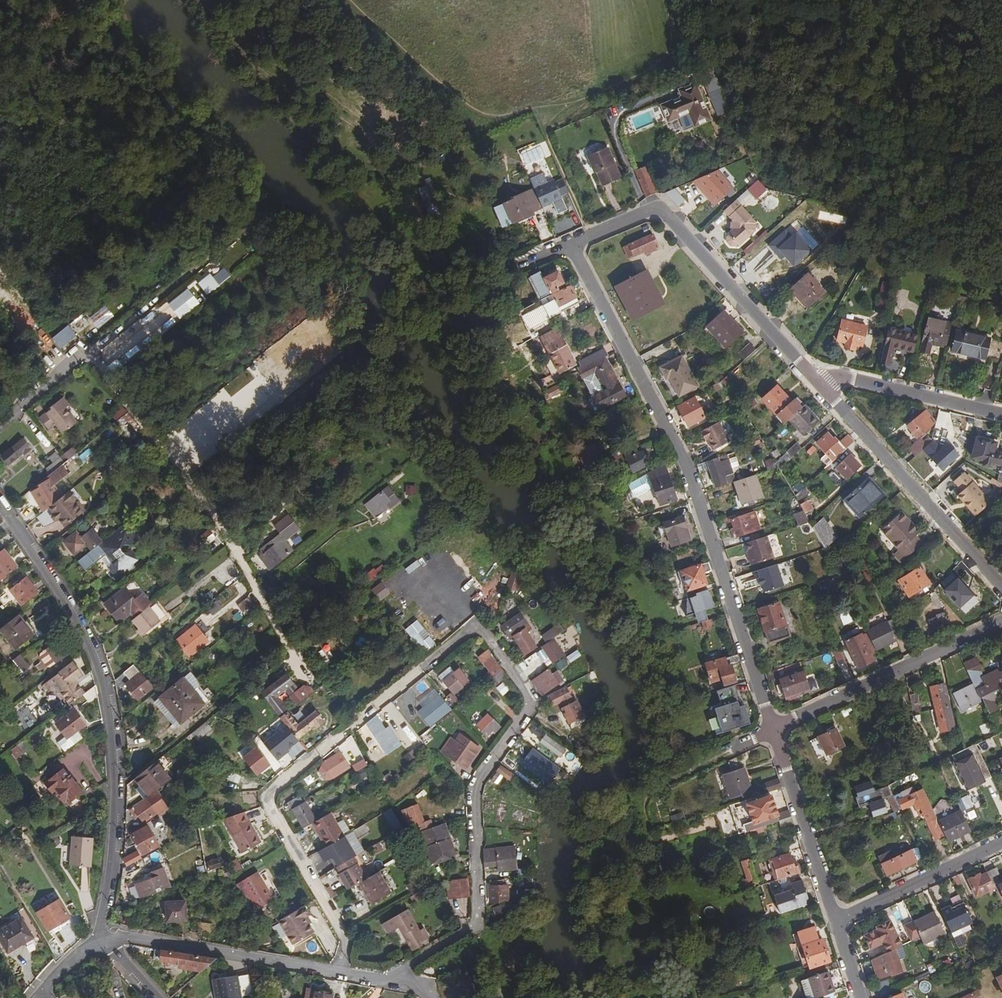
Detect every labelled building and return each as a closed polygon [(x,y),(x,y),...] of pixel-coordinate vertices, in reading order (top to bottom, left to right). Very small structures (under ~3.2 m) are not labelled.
[(710,119),(694,82),(686,86),(688,89),(687,89),(686,90),(685,91),(685,92),(685,93),(685,94),(685,95),(685,96),(683,97),(662,106),(668,121),(670,120),(672,123),(679,120),(683,131),(710,119)] [(595,173),(596,172),(603,186),(621,178),(607,147),(587,156),(595,173)] [(635,171),(644,196),(656,192),(647,167),(635,171)] [(716,204),(734,188),(717,170),(700,186),(716,204)] [(554,179),(534,188),(542,206),(553,202),(563,198),(554,179)] [(758,179),(750,187),(759,196),(767,186),(763,185),(758,179)] [(714,206),(716,204),(700,186),(697,188),(714,206)] [(534,211),(539,209),(532,191),(514,197),(515,199),(496,207),(493,208),(502,228),(512,223),(521,219),(520,216),(534,211)] [(265,196),(262,193),(253,201),(254,201),(253,202),(255,204),(256,203),(256,204),(265,196)] [(773,208),(777,199),(768,195),(764,204),(773,208)] [(568,209),(563,198),(553,202),(558,214),(568,209)] [(735,200),(724,211),(734,222),(734,229),(728,234),(729,235),(727,237),(727,242),(730,246),(735,246),(737,244),(738,246),(750,235),(755,230),(755,223),(751,218),(751,217),(735,200)] [(521,219),(522,220),(535,215),(534,211),(520,216),(521,219)] [(866,228),(874,230),(876,221),(868,219),(866,228)] [(781,261),(785,257),(794,266),(818,244),(796,220),(767,246),(781,261)] [(623,247),(628,258),(644,251),(646,254),(659,249),(652,234),(623,247)] [(787,270),(773,255),(770,257),(764,251),(756,258),(776,280),(787,270)] [(664,305),(646,270),(615,286),(633,320),(664,305)] [(530,277),(539,296),(549,291),(564,283),(558,271),(542,279),(539,272),(530,277)] [(195,283),(206,297),(219,288),(208,273),(195,283)] [(824,292),(808,274),(790,290),(807,308),(824,292)] [(883,282),(881,292),(889,294),(891,284),(883,282)] [(570,286),(551,294),(553,297),(558,308),(576,298),(570,286)] [(178,320),(198,302),(186,288),(166,305),(178,320)] [(929,288),(927,294),(941,297),(942,291),(929,288)] [(876,310),(884,312),(889,294),(881,292),(876,310)] [(553,297),(551,294),(538,301),(540,304),(553,297)] [(958,296),(956,303),(965,305),(967,298),(958,296)] [(95,328),(112,316),(105,306),(88,317),(95,328)] [(742,332),(724,311),(707,326),(725,347),(742,332)] [(84,340),(95,328),(80,314),(69,325),(84,340)] [(929,353),(931,344),(946,348),(951,324),(928,319),(921,351),(929,353)] [(862,347),(867,327),(842,321),(837,341),(845,343),(844,348),(855,350),(856,346),(862,347)] [(52,338),(60,349),(76,335),(68,325),(52,338)] [(565,345),(564,345),(555,328),(539,335),(559,373),(571,367),(565,356),(570,353),(565,345)] [(912,334),(889,328),(883,351),(881,362),(889,364),(893,348),(908,351),(912,334)] [(999,362),(1001,351),(1001,342),(957,331),(952,351),(999,362)] [(739,354),(745,360),(755,350),(750,344),(739,354)] [(607,357),(603,349),(586,359),(589,366),(605,358),(607,357)] [(565,356),(571,367),(575,365),(570,353),(565,356)] [(684,368),(686,367),(681,357),(678,358),(684,368)] [(579,372),(582,378),(595,372),(605,391),(592,397),(598,409),(599,410),(625,396),(605,358),(589,366),(584,369),(579,372)] [(686,367),(684,368),(678,358),(661,368),(666,378),(669,377),(679,396),(697,386),(686,367)] [(584,369),(589,366),(586,359),(580,362),(584,369)] [(123,366),(118,360),(108,368),(113,375),(123,366)] [(595,372),(582,378),(592,397),(605,391),(595,372)] [(547,399),(564,390),(561,384),(543,393),(547,399)] [(797,397),(792,402),(777,385),(762,399),(776,416),(775,417),(782,426),(805,406),(797,397)] [(594,411),(598,409),(592,397),(588,399),(594,411)] [(688,426),(705,417),(694,397),(678,406),(688,426)] [(63,398),(60,400),(66,408),(69,406),(63,398)] [(66,408),(60,400),(51,407),(52,410),(40,419),(49,430),(56,425),(64,434),(77,423),(66,408)] [(819,421),(805,405),(805,406),(789,420),(803,436),(819,421)] [(917,438),(935,422),(926,411),(907,426),(917,438)] [(129,412),(128,412),(118,420),(123,426),(133,418),(129,412)] [(729,442),(719,422),(701,431),(706,441),(708,440),(710,443),(713,450),(729,442)] [(134,440),(144,432),(140,426),(130,434),(134,440)] [(39,443),(44,440),(36,428),(31,431),(39,443)] [(827,466),(855,442),(849,435),(839,444),(835,438),(833,440),(827,434),(817,444),(826,454),(821,459),(827,466)] [(915,457),(931,442),(931,441),(929,438),(924,442),(921,439),(909,449),(915,457)] [(941,443),(936,438),(926,446),(932,452),(941,443)] [(985,461),(984,465),(988,466),(989,462),(1001,465),(1001,455),(994,453),(996,443),(976,438),(972,458),(985,461)] [(32,449),(23,439),(3,456),(9,464),(28,449),(30,451),(32,449)] [(621,450),(624,454),(635,449),(639,446),(635,440),(620,448),(621,450)] [(596,443),(590,446),(594,452),(599,449),(596,443)] [(599,449),(594,452),(590,446),(581,451),(589,466),(604,458),(599,449)] [(943,448),(931,459),(938,466),(941,464),(945,468),(959,455),(954,449),(949,454),(943,448)] [(73,449),(62,457),(65,461),(75,452),(73,449)] [(644,467),(635,449),(613,460),(619,470),(630,465),(634,472),(644,467)] [(613,460),(624,454),(621,450),(611,455),(613,460)] [(735,481),(726,455),(707,461),(716,487),(734,481),(735,481)] [(776,464),(779,469),(790,459),(786,455),(776,464)] [(861,467),(849,455),(836,467),(847,480),(861,467)] [(65,461),(62,457),(47,469),(51,474),(63,464),(66,462),(65,461)] [(767,470),(775,467),(772,458),(764,461),(767,470)] [(41,486),(33,491),(47,509),(50,507),(64,496),(54,483),(69,471),(63,464),(51,474),(47,477),(48,479),(40,485),(41,486)] [(660,505),(677,500),(664,464),(648,473),(647,473),(645,474),(635,480),(629,483),(634,497),(654,488),(660,505)] [(632,475),(635,480),(645,474),(647,473),(645,469),(632,475)] [(991,502),(973,482),(964,473),(954,482),(963,491),(962,492),(968,499),(966,500),(972,507),(970,509),(976,516),(991,502)] [(742,505),(762,498),(755,474),(735,481),(734,481),(742,505)] [(632,475),(624,479),(626,484),(629,483),(635,480),(632,475)] [(844,500),(860,518),(885,496),(869,478),(844,500)] [(164,489),(157,481),(148,488),(155,496),(164,489)] [(794,495),(799,503),(809,494),(805,486),(794,495)] [(76,504),(78,501),(82,499),(74,488),(67,493),(76,504)] [(383,491),(374,499),(379,506),(372,511),(377,517),(385,511),(383,507),(390,501),(383,491)] [(958,496),(970,509),(972,507),(966,500),(968,499),(962,492),(958,496)] [(64,496),(50,507),(54,512),(53,516),(56,519),(59,520),(60,519),(65,526),(85,510),(78,501),(76,504),(67,493),(64,496)] [(188,501),(182,495),(174,504),(180,510),(188,501)] [(379,506),(374,499),(367,505),(372,511),(379,506)] [(812,508),(808,500),(800,505),(804,513),(812,508)] [(736,533),(737,536),(759,529),(754,512),(743,515),(742,513),(725,518),(726,523),(732,521),(734,529),(731,529),(733,534),(736,533)] [(915,536),(919,533),(901,513),(882,530),(900,550),(894,555),(901,563),(922,544),(915,536)] [(275,526),(280,533),(259,550),(273,567),(294,550),(285,539),(299,528),(288,515),(275,526)] [(804,524),(809,522),(806,516),(795,519),(797,526),(804,524)] [(663,523),(671,546),(688,541),(683,527),(686,526),(686,525),(687,524),(685,518),(684,518),(683,518),(683,517),(663,523)] [(825,549),(837,538),(823,518),(813,527),(814,529),(815,531),(824,546),(825,549)] [(813,527),(809,522),(804,524),(809,532),(814,529),(813,527)] [(92,550),(78,560),(86,570),(102,557),(118,578),(133,566),(132,564),(138,559),(135,556),(135,552),(132,549),(128,552),(125,552),(123,549),(124,546),(127,544),(133,544),(136,541),(137,534),(134,531),(129,531),(128,526),(125,523),(103,541),(92,550)] [(92,550),(103,541),(93,529),(82,538),(77,532),(65,542),(75,554),(88,545),(92,550)] [(208,530),(198,537),(203,544),(213,538),(208,530)] [(824,546),(815,531),(808,534),(817,550),(824,546)] [(751,558),(749,558),(751,565),(774,558),(766,536),(746,543),(748,551),(751,558)] [(696,552),(695,547),(676,553),(678,558),(696,552)] [(4,549),(0,552),(0,581),(18,566),(4,549)] [(817,580),(822,578),(820,571),(827,568),(825,559),(812,564),(817,580)] [(704,574),(711,571),(708,562),(681,571),(687,591),(689,590),(697,587),(707,584),(704,574)] [(758,583),(761,594),(782,587),(776,565),(745,574),(749,586),(758,583)] [(908,596),(930,583),(920,568),(899,581),(908,596)] [(851,577),(848,572),(841,576),(844,581),(851,577)] [(950,573),(936,586),(958,609),(972,596),(950,573)] [(39,592),(26,576),(10,589),(23,605),(39,592)] [(510,578),(506,589),(517,593),(521,582),(510,578)] [(382,583),(371,589),(376,601),(388,595),(382,583)] [(697,587),(689,590),(691,597),(687,599),(686,616),(695,614),(705,610),(715,607),(709,591),(700,594),(697,587)] [(131,612),(136,617),(149,606),(153,603),(144,592),(136,599),(127,588),(107,603),(121,621),(131,612)] [(253,605),(248,598),(238,606),(244,612),(253,605)] [(220,608),(215,602),(209,607),(214,613),(220,608)] [(769,643),(790,636),(787,626),(786,626),(778,602),(757,609),(765,633),(766,633),(769,643)] [(161,621),(149,606),(136,617),(133,620),(139,629),(144,634),(161,621)] [(440,606),(428,615),(437,628),(450,619),(440,606)] [(705,610),(695,614),(698,623),(702,622),(708,620),(705,610)] [(529,625),(520,613),(502,627),(510,639),(525,628),(529,625)] [(929,620),(933,632),(949,626),(944,613),(937,616),(937,618),(929,620)] [(18,615),(0,629),(16,649),(35,633),(26,621),(24,622),(18,615)] [(896,617),(888,622),(896,640),(905,636),(896,617)] [(704,629),(711,627),(708,620),(702,622),(704,629)] [(435,644),(417,621),(410,627),(420,638),(414,642),(424,654),(435,644)] [(868,633),(876,650),(896,640),(888,622),(867,631),(868,633)] [(542,647),(543,648),(554,639),(553,638),(563,631),(558,624),(541,637),(546,644),(542,647)] [(529,625),(525,628),(526,629),(513,637),(524,654),(537,646),(528,631),(531,629),(529,626),(529,625)] [(183,651),(188,657),(208,642),(203,635),(193,643),(189,639),(191,637),(188,632),(177,641),(184,650),(183,651)] [(868,633),(862,636),(862,634),(846,642),(858,668),(874,661),(873,659),(879,657),(876,650),(868,633)] [(390,638),(387,634),(375,644),(378,647),(390,638)] [(543,648),(553,663),(565,655),(554,639),(543,648)] [(68,654),(58,641),(47,649),(57,662),(68,654)] [(372,653),(369,648),(352,662),(355,666),(372,653)] [(50,667),(57,662),(47,649),(41,654),(40,657),(47,667),(50,667)] [(316,653),(323,666),(329,663),(322,650),(316,653)] [(581,656),(578,651),(573,654),(577,659),(581,656)] [(483,662),(492,656),(490,652),(480,659),(483,662)] [(535,652),(524,661),(534,674),(545,664),(535,652)] [(577,659),(573,654),(567,658),(571,664),(577,659)] [(723,679),(725,685),(736,682),(731,665),(741,662),(738,654),(706,664),(711,682),(723,679)] [(20,655),(13,660),(22,673),(29,668),(20,655)] [(565,655),(553,663),(554,664),(566,656),(565,655)] [(491,680),(503,670),(492,656),(483,662),(489,671),(486,673),(491,680)] [(980,671),(982,670),(976,658),(964,664),(969,676),(980,671)] [(74,661),(47,682),(51,687),(54,685),(60,693),(61,692),(71,704),(83,695),(85,693),(75,680),(83,674),(74,661)] [(523,661),(518,664),(524,672),(528,669),(523,661)] [(797,696),(797,694),(808,688),(799,662),(765,673),(768,681),(779,678),(781,684),(780,685),(782,693),(784,692),(786,700),(797,696)] [(152,688),(134,664),(125,671),(132,679),(126,684),(138,700),(152,688)] [(451,689),(454,693),(468,682),(458,669),(454,672),(449,667),(437,677),(449,691),(451,689)] [(1001,699),(1001,689),(1001,688),(1001,676),(999,669),(983,677),(982,677),(983,680),(973,684),(980,699),(982,698),(989,712),(998,709),(995,702),(1001,699)] [(507,677),(503,670),(491,680),(495,686),(507,677)] [(533,681),(537,686),(539,684),(542,688),(539,689),(543,695),(563,681),(557,671),(551,675),(548,670),(533,681)] [(980,671),(969,676),(973,684),(983,680),(982,677),(983,677),(980,671)] [(280,718),(286,713),(289,711),(277,696),(286,690),(297,704),(313,692),(310,686),(303,685),(298,689),(287,674),(262,694),(280,718)] [(194,691),(184,679),(156,701),(177,726),(208,700),(197,688),(194,691)] [(503,682),(495,688),(501,696),(509,690),(503,682)] [(944,684),(931,687),(934,703),(936,709),(941,732),(954,728),(944,684)] [(953,694),(961,711),(981,702),(980,699),(973,684),(953,694)] [(98,696),(96,685),(85,693),(83,695),(90,703),(98,696)] [(712,709),(717,733),(747,727),(738,686),(715,691),(719,708),(712,709)] [(572,702),(566,689),(549,697),(553,706),(562,701),(564,706),(561,708),(569,724),(583,717),(576,701),(572,702)] [(913,715),(922,712),(920,705),(917,693),(909,696),(913,715)] [(447,698),(455,709),(460,705),(452,695),(447,698)] [(439,697),(419,714),(426,721),(445,705),(439,697)] [(659,708),(666,705),(663,697),(657,699),(659,708)] [(298,722),(311,711),(305,703),(291,713),(298,722)] [(936,709),(934,703),(927,705),(927,704),(920,705),(922,712),(936,709)] [(66,737),(59,742),(66,752),(76,744),(70,736),(75,732),(78,730),(86,724),(75,710),(56,723),(66,737)] [(286,725),(298,739),(314,726),(316,728),(325,721),(317,711),(297,726),(286,713),(280,718),(286,725)] [(1001,718),(998,713),(991,716),(996,727),(1001,724),(1001,717),(1001,718)] [(500,727),(488,715),(478,726),(487,735),(490,732),(493,735),(500,727)] [(376,717),(366,725),(386,755),(401,745),(389,728),(385,731),(376,717)] [(212,729),(206,722),(192,733),(197,740),(212,729)] [(298,739),(286,725),(263,743),(272,754),(277,760),(285,754),(284,753),(288,749),(299,740),(298,739)] [(547,735),(535,727),(534,728),(534,727),(530,732),(531,732),(531,733),(542,741),(541,743),(561,758),(567,750),(547,735)] [(818,737),(826,755),(844,746),(836,729),(818,737)] [(70,736),(76,744),(84,738),(78,730),(70,736)] [(450,738),(440,753),(465,770),(480,749),(460,735),(456,742),(450,738)] [(263,743),(263,742),(243,758),(257,775),(271,764),(267,759),(272,754),(263,743)] [(19,744),(16,746),(22,755),(25,752),(19,744)] [(976,744),(951,756),(967,788),(991,777),(976,744)] [(560,770),(533,749),(522,764),(538,775),(540,772),(552,781),(560,770)] [(350,764),(342,752),(326,761),(335,777),(344,772),(343,769),(350,764)] [(156,790),(171,780),(157,762),(136,779),(148,796),(155,792),(156,790)] [(388,766),(379,769),(382,777),(391,774),(388,766)] [(498,785),(505,776),(507,773),(501,767),(491,780),(498,785)] [(731,799),(752,792),(744,768),(737,770),(731,772),(723,775),(731,799)] [(81,792),(64,770),(46,783),(52,791),(56,788),(65,801),(67,799),(69,801),(81,792)] [(240,783),(243,776),(229,770),(226,777),(240,783)] [(890,789),(912,778),(910,775),(888,786),(890,789)] [(766,792),(781,787),(778,780),(764,785),(766,792)] [(873,816),(886,812),(878,785),(865,789),(869,803),(873,816)] [(890,789),(888,786),(883,788),(894,812),(900,810),(890,789)] [(938,821),(923,789),(915,793),(912,787),(896,795),(902,808),(914,803),(916,809),(920,807),(923,813),(936,840),(945,835),(938,821)] [(148,796),(149,797),(131,810),(137,819),(141,817),(145,823),(159,812),(161,815),(170,809),(156,790),(155,792),(148,796)] [(777,814),(770,792),(715,809),(724,838),(791,817),(789,811),(777,814)] [(288,803),(292,810),(293,809),(304,802),(300,796),(288,803)] [(962,812),(972,807),(967,796),(956,801),(961,811),(962,812)] [(312,824),(317,821),(305,802),(304,802),(293,809),(304,829),(312,824)] [(440,823),(433,825),(430,818),(424,821),(417,803),(405,807),(412,825),(417,823),(434,864),(449,858),(449,857),(447,852),(450,851),(440,823)] [(389,811),(400,831),(406,828),(394,808),(389,811)] [(961,811),(938,821),(945,835),(948,842),(970,831),(962,812),(961,811)] [(262,841),(245,812),(223,819),(243,852),(262,841)] [(317,821),(312,824),(326,848),(345,837),(330,813),(317,821)] [(160,845),(149,825),(132,834),(143,855),(160,845)] [(93,838),(72,836),(70,865),(91,867),(93,838)] [(356,857),(345,837),(326,848),(319,852),(325,862),(333,857),(338,866),(354,857),(356,857)] [(511,866),(506,866),(506,870),(518,869),(517,847),(510,848),(511,866)] [(484,849),(485,866),(499,866),(499,870),(506,870),(506,866),(511,866),(510,848),(484,849)] [(922,859),(918,848),(895,859),(891,851),(878,857),(886,875),(922,859)] [(124,859),(123,869),(138,861),(134,853),(124,859)] [(776,879),(798,872),(799,871),(800,869),(799,864),(797,863),(796,864),(794,859),(791,860),(789,854),(769,860),(776,879)] [(348,890),(361,883),(367,879),(354,857),(338,866),(336,867),(339,873),(338,874),(348,890)] [(748,858),(740,861),(746,880),(754,878),(748,858)] [(222,868),(221,861),(209,863),(210,871),(222,868)] [(136,885),(141,899),(172,888),(164,868),(152,872),(154,878),(136,885)] [(994,869),(987,872),(987,873),(993,885),(1000,882),(994,869)] [(274,898),(258,870),(236,883),(258,907),(274,898)] [(361,883),(373,904),(392,893),(380,872),(367,879),(361,883)] [(968,879),(976,897),(994,888),(993,885),(987,873),(980,876),(979,874),(968,879)] [(468,897),(468,880),(454,879),(453,897),(468,897)] [(507,900),(508,887),(504,887),(503,879),(491,881),(492,886),(491,886),(491,901),(501,902),(507,900)] [(798,907),(809,904),(802,881),(791,884),(793,890),(796,901),(798,907)] [(796,901),(793,890),(786,892),(789,903),(796,901)] [(528,910),(524,897),(517,899),(521,912),(528,910)] [(38,912),(49,930),(57,925),(70,917),(60,899),(38,912)] [(509,904),(508,900),(505,901),(506,905),(493,909),(495,916),(514,910),(512,903),(509,904)] [(962,900),(950,906),(952,912),(965,906),(962,900)] [(187,919),(186,901),(167,902),(169,920),(187,919)] [(614,910),(615,913),(624,910),(622,902),(605,906),(606,912),(614,910)] [(305,906),(280,921),(294,945),(315,932),(306,918),(308,916),(311,915),(305,906)] [(941,910),(951,933),(953,937),(970,929),(968,925),(973,922),(965,906),(952,912),(950,906),(941,910)] [(425,938),(409,910),(384,924),(389,933),(400,926),(414,951),(422,946),(420,941),(425,938)] [(945,935),(935,912),(913,922),(920,937),(924,945),(945,935)] [(588,927),(598,923),(596,915),(585,918),(588,927)] [(306,918),(315,932),(317,931),(308,916),(306,918)] [(22,918),(0,931),(0,937),(9,952),(33,938),(22,918)] [(883,943),(887,952),(895,949),(899,947),(887,922),(872,929),(873,931),(874,934),(867,937),(873,948),(883,943)] [(920,937),(913,922),(904,926),(911,941),(920,937)] [(210,933),(212,925),(201,923),(200,931),(210,933)] [(57,925),(49,930),(52,935),(60,930),(57,925)] [(810,968),(830,961),(823,940),(818,941),(814,928),(798,933),(810,968)] [(874,934),(873,931),(863,935),(870,949),(873,948),(867,937),(874,934)] [(993,950),(996,956),(1001,953),(1001,946),(993,950)] [(202,972),(217,959),(155,949),(153,960),(178,964),(178,967),(202,972)] [(872,960),(877,978),(902,970),(895,949),(887,952),(872,960)] [(599,970),(617,964),(615,958),(597,963),(599,970)] [(935,971),(932,964),(927,966),(930,973),(935,971)] [(837,991),(834,983),(832,983),(828,971),(808,978),(815,997),(816,997),(837,991)] [(237,977),(214,980),(217,996),(215,996),(216,997),(242,997),(241,996),(240,996),(239,993),(252,991),(249,976),(237,978),(237,977)] [(615,987),(623,985),(621,978),(613,980),(615,987)] [(296,980),(291,987),(299,992),(303,985),(296,980)] [(922,991),(930,988),(927,980),(918,984),(922,991)] [(878,997),(891,992),(888,984),(875,988),(878,997)] [(316,989),(306,987),(304,997),(314,997),(316,990),(316,989)] [(978,989),(960,997),(982,997),(978,989)] [(332,993),(316,990),(314,997),(331,997),(332,993)]
